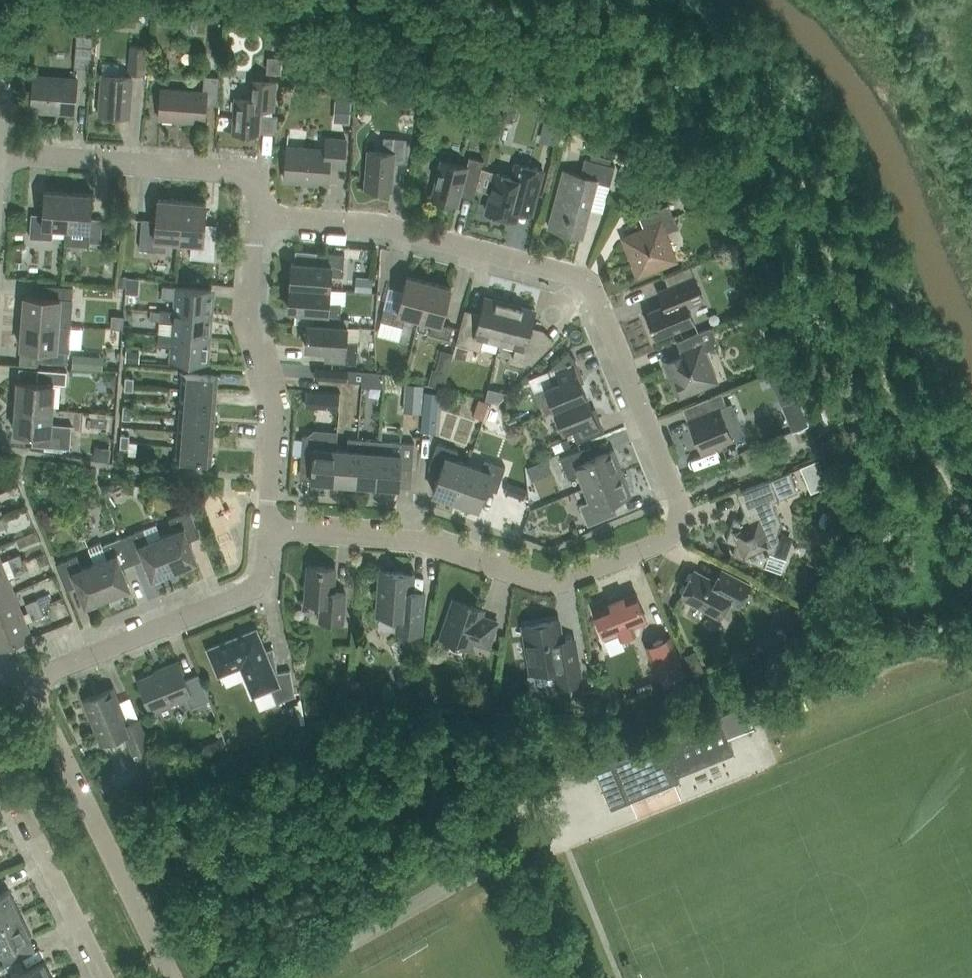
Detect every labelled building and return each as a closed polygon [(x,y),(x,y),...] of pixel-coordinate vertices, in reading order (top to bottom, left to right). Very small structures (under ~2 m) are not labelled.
[(90,68),(92,36),(76,34),(74,66),(90,68)] [(128,76),(132,77),(132,76),(145,77),(147,47),(130,46),(128,76)] [(132,77),(128,76),(101,74),(99,114),(129,116),(132,77)] [(75,113),(77,78),(33,75),(30,110),(75,113)] [(158,119),(205,122),(206,104),(218,105),(220,77),(204,76),(203,92),(161,89),(158,119)] [(274,109),(276,82),(251,80),(249,98),(235,97),(232,132),(258,134),(260,108),(274,109)] [(405,163),(407,139),(383,137),(382,151),(369,150),(366,189),(390,191),(392,163),(405,163)] [(344,167),(346,139),(326,138),(325,149),(287,146),(284,180),(310,182),(310,185),(328,186),(329,166),(344,167)] [(475,190),(483,161),(469,157),(466,167),(441,160),(431,198),(457,204),(461,189),(464,187),(475,190)] [(610,185),(615,166),(585,158),(580,174),(564,170),(548,228),(581,237),(596,182),(610,185)] [(486,212),(516,220),(518,211),(531,215),(543,171),(516,163),(512,177),(496,173),(486,212)] [(66,228),(69,192),(45,190),(43,214),(31,214),(29,237),(52,239),(53,227),(65,228),(66,228)] [(91,218),(92,194),(69,192),(66,228),(65,228),(64,243),(88,245),(89,242),(100,243),(102,219),(91,218)] [(179,241),(182,201),(158,199),(156,220),(141,219),(139,249),(165,251),(166,240),(179,241)] [(182,201),(179,241),(191,242),(190,258),(213,260),(216,225),(204,224),(206,203),(182,201)] [(623,238),(638,275),(675,260),(664,233),(678,228),(668,205),(640,217),(645,229),(623,238)] [(77,262),(80,249),(66,246),(63,259),(77,262)] [(343,276),(344,254),(317,252),(316,264),(292,262),(290,286),(330,289),(331,275),(343,276)] [(419,319),(429,282),(407,276),(397,312),(384,309),(380,321),(403,327),(406,315),(419,319)] [(694,277),(667,288),(641,298),(647,312),(651,323),(649,323),(655,337),(694,321),(688,306),(703,300),(694,277)] [(429,282),(419,319),(432,322),(429,334),(449,339),(453,327),(441,324),(450,287),(429,282)] [(71,311),(72,300),(73,287),(44,285),(43,297),(24,296),(22,322),(70,326),(71,311)] [(174,312),(211,315),(213,290),(162,286),(161,298),(175,299),(174,311),(174,312)] [(329,303),(330,289),(290,286),(288,310),(313,312),(312,324),(339,326),(341,304),(329,303)] [(499,343),(510,303),(485,297),(478,322),(462,318),(456,344),(480,350),(483,338),(499,343)] [(528,335),(535,310),(510,303),(499,343),(516,347),(512,359),(531,364),(548,347),(540,339),(528,335)] [(124,308),(124,316),(155,317),(155,309),(124,308)] [(174,312),(174,311),(160,310),(159,322),(173,323),(172,335),(172,336),(209,339),(211,315),(174,312)] [(68,351),(70,326),(22,322),(20,348),(39,349),(38,361),(67,364),(68,351)] [(339,326),(312,324),(307,324),(305,348),(324,349),(323,361),(356,364),(358,342),(346,341),(347,326),(339,326)] [(704,352),(719,346),(711,327),(682,339),(687,350),(664,359),(679,396),(716,381),(704,352)] [(172,336),(172,335),(158,334),(157,346),(171,347),(170,360),(207,363),(209,339),(172,336)] [(577,375),(581,374),(575,359),(568,352),(547,371),(553,384),(545,387),(554,409),(586,396),(577,375)] [(70,369),(86,370),(87,357),(70,356),(70,369)] [(421,386),(439,388),(442,369),(424,366),(421,386)] [(16,406),(52,409),(54,383),(65,384),(66,372),(37,369),(36,382),(18,380),(16,406)] [(182,388),(216,391),(217,376),(183,373),(182,388)] [(317,375),(317,387),(340,387),(340,375),(317,375)] [(403,406),(421,406),(422,384),(404,384),(403,406)] [(215,405),(216,391),(182,388),(181,402),(215,405)] [(720,410),(727,407),(721,392),(700,401),(705,412),(688,419),(702,452),(732,439),(720,410)] [(320,412),(335,412),(334,393),(319,393),(320,412)] [(576,441),(604,430),(598,416),(594,417),(586,396),(554,409),(563,431),(571,428),(576,441)] [(787,420),(798,419),(797,401),(786,401),(787,420)] [(214,419),(215,405),(181,402),(179,417),(214,419)] [(51,424),(52,409),(16,406),(14,432),(32,433),(31,446),(70,449),(72,426),(51,424)] [(213,434),(214,419),(179,417),(178,431),(213,434)] [(212,448),(213,434),(178,431),(177,446),(212,448)] [(337,437),(315,435),(303,435),(301,461),(313,462),(311,480),(333,482),(336,449),(337,437)] [(355,483),(358,439),(348,438),(347,450),(336,449),(333,482),(355,483)] [(380,440),(369,440),(358,439),(355,483),(376,485),(380,440)] [(414,443),(391,441),(380,440),(376,485),(398,487),(400,468),(412,469),(414,443)] [(456,500),(468,464),(455,460),(458,451),(437,443),(428,468),(440,472),(433,493),(456,500)] [(210,463),(212,448),(177,446),(176,461),(210,463)] [(584,488),(621,473),(612,450),(588,460),(584,449),(560,458),(568,479),(578,475),(584,488)] [(497,492),(505,467),(484,460),(481,469),(468,464),(456,500),(478,508),(485,488),(497,492)] [(799,467),(790,470),(799,494),(808,491),(799,467)] [(781,523),(773,502),(797,491),(789,472),(739,492),(750,520),(744,522),(734,518),(726,540),(736,544),(732,554),(754,562),(757,553),(767,556),(769,555),(770,552),(775,550),(779,539),(777,534),(781,523)] [(621,473),(584,488),(589,501),(579,505),(587,525),(611,516),(607,505),(630,495),(621,473)] [(189,541),(200,536),(189,510),(169,519),(174,532),(161,537),(174,569),(196,560),(189,541)] [(174,569),(161,537),(148,542),(143,529),(123,537),(133,563),(144,559),(152,578),(174,569)] [(122,568),(133,563),(123,537),(102,546),(107,559),(94,564),(107,596),(130,587),(122,568)] [(19,554),(7,559),(10,567),(22,562),(19,554)] [(107,596),(94,564),(82,569),(76,556),(56,564),(66,590),(77,585),(85,605),(107,596)] [(22,562),(10,567),(14,575),(25,570),(22,562)] [(343,623),(345,593),(333,592),(335,568),(307,566),(304,602),(320,603),(319,621),(343,623)] [(5,569),(0,571),(0,597),(14,592),(5,569)] [(739,606),(750,584),(725,571),(718,583),(694,570),(680,597),(720,618),(729,601),(739,606)] [(424,592),(411,591),(412,574),(380,571),(376,615),(397,617),(396,632),(421,634),(423,606),(424,592)] [(14,592),(0,597),(0,623),(23,614),(14,592)] [(594,609),(605,637),(618,632),(622,635),(632,631),(633,625),(646,620),(635,592),(594,609)] [(37,599),(25,604),(28,612),(40,607),(37,599)] [(481,616),(483,610),(453,600),(441,637),(470,647),(472,641),(488,647),(497,622),(481,616)] [(40,607),(28,612),(31,620),(43,615),(40,607)] [(23,614),(0,623),(0,650),(32,637),(23,614)] [(574,639),(560,642),(556,621),(525,626),(532,672),(554,668),(557,686),(581,682),(577,655),(574,639)] [(276,703),(295,696),(290,670),(277,673),(273,648),(264,650),(256,630),(208,649),(218,675),(241,666),(253,696),(270,689),(276,703)] [(647,646),(660,677),(682,668),(669,637),(647,646)] [(190,708),(209,700),(198,674),(185,680),(178,662),(161,668),(162,670),(138,680),(151,712),(186,698),(190,708)] [(133,753),(150,746),(139,719),(127,724),(113,688),(83,700),(101,744),(126,734),(133,753)] [(719,718),(595,769),(611,809),(680,781),(678,776),(734,753),(719,718)] [(19,914),(8,890),(0,894),(0,923),(19,914)] [(19,914),(0,923),(0,952),(31,937),(19,914)] [(43,962),(10,977),(51,977),(43,962)]
